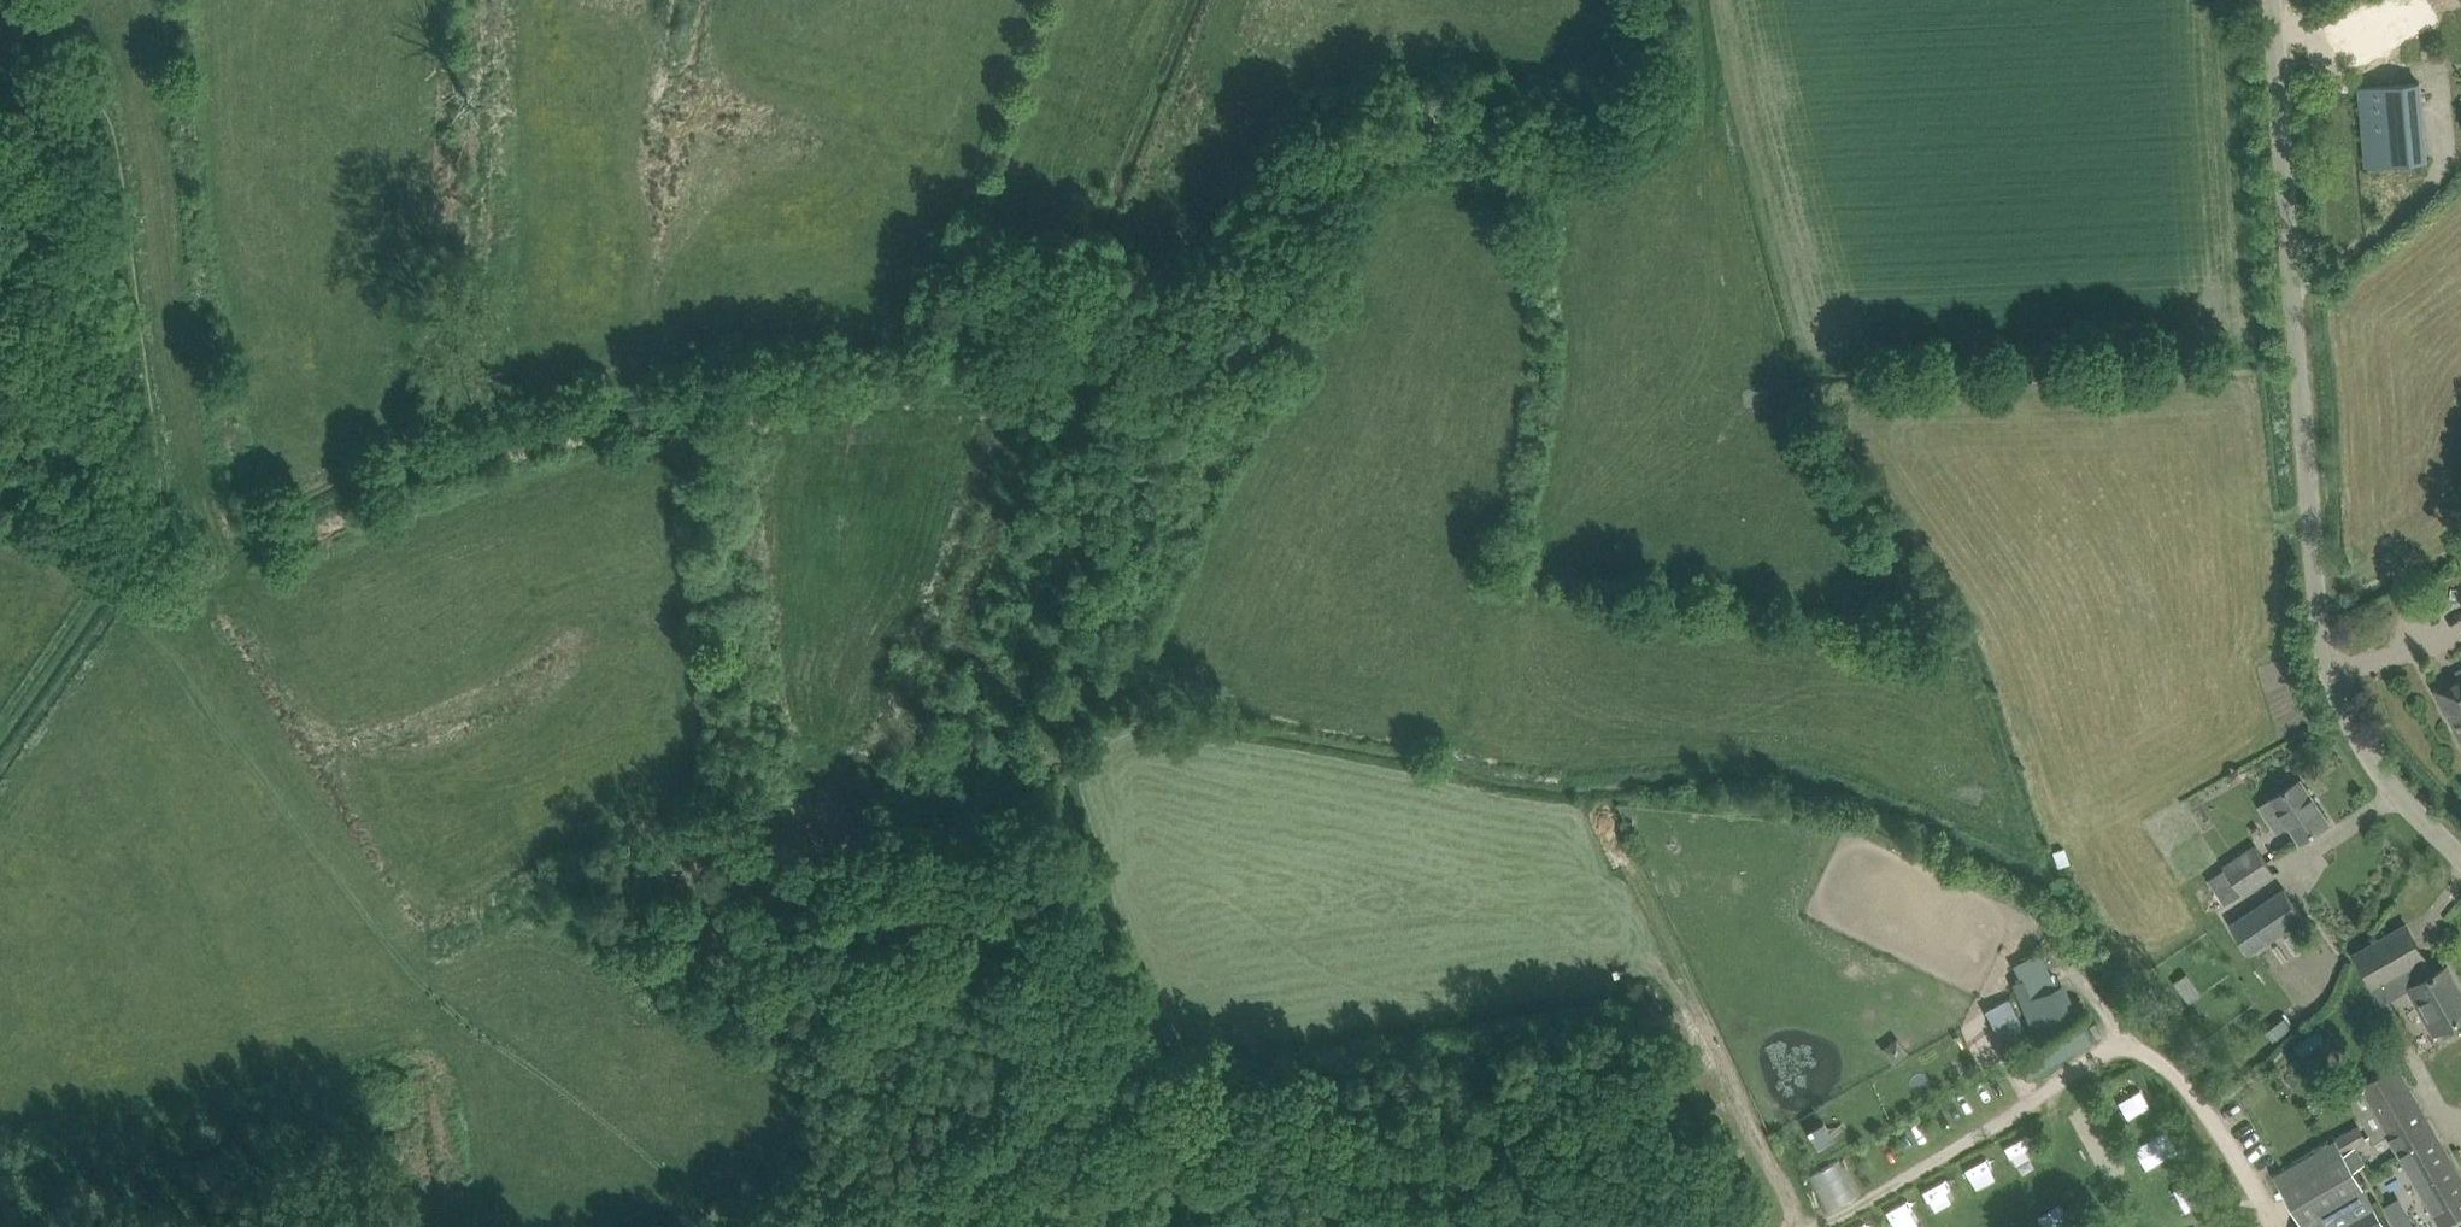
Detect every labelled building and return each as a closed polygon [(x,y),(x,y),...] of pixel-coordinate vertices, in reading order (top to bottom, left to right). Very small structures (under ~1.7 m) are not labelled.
[(2418,82),(2361,87),(2367,164),(2425,159),(2418,82)] [(2437,689),(2460,735),(2460,670),(2456,672),(2459,678),(2437,689)] [(2290,823),(2301,841),(2329,822),(2301,779),(2261,806),(2277,831),(2290,823)] [(2224,866),(2243,894),(2275,873),(2256,845),(2224,866)] [(2231,924),(2250,952),(2304,916),(2285,888),(2231,924)] [(2447,965),(2433,973),(2425,958),(2426,958),(2407,924),(2357,953),(2376,986),(2408,968),(2417,982),(2415,983),(2425,1000),(2418,1003),(2434,1032),(2460,1017),(2460,989),(2447,965)] [(2014,980),(2029,1029),(2064,1018),(2044,951),(2014,961),(2020,978),(2014,980)] [(1985,1007),(2007,1049),(2030,1037),(2008,995),(1985,1007)] [(2084,1025),(2037,1042),(2044,1061),(2091,1043),(2084,1025)] [(2397,1066),(2362,1086),(2442,1225),(2460,1214),(2460,1177),(2397,1066)] [(2118,1123),(2151,1106),(2141,1087),(2108,1104),(2118,1123)] [(2370,1141),(2360,1124),(2339,1136),(2348,1153),(2370,1141)] [(2167,1130),(2138,1148),(2150,1167),(2179,1150),(2167,1130)] [(2013,1166),(2037,1154),(2025,1133),(2002,1146),(2013,1166)] [(2281,1188),(2304,1226),(2389,1226),(2338,1140),(2325,1148),(2332,1158),(2281,1188)] [(1974,1186),(1997,1177),(1989,1156),(1965,1165),(1974,1186)] [(1826,1209),(1856,1197),(1842,1161),(1811,1173),(1826,1209)] [(1921,1189),(1931,1210),(1955,1199),(1945,1178),(1921,1189)] [(2164,1190),(2172,1216),(2197,1208),(2189,1183),(2164,1190)] [(1894,1226),(1899,1226),(1918,1217),(1908,1197),(1884,1209),(1894,1226)]
